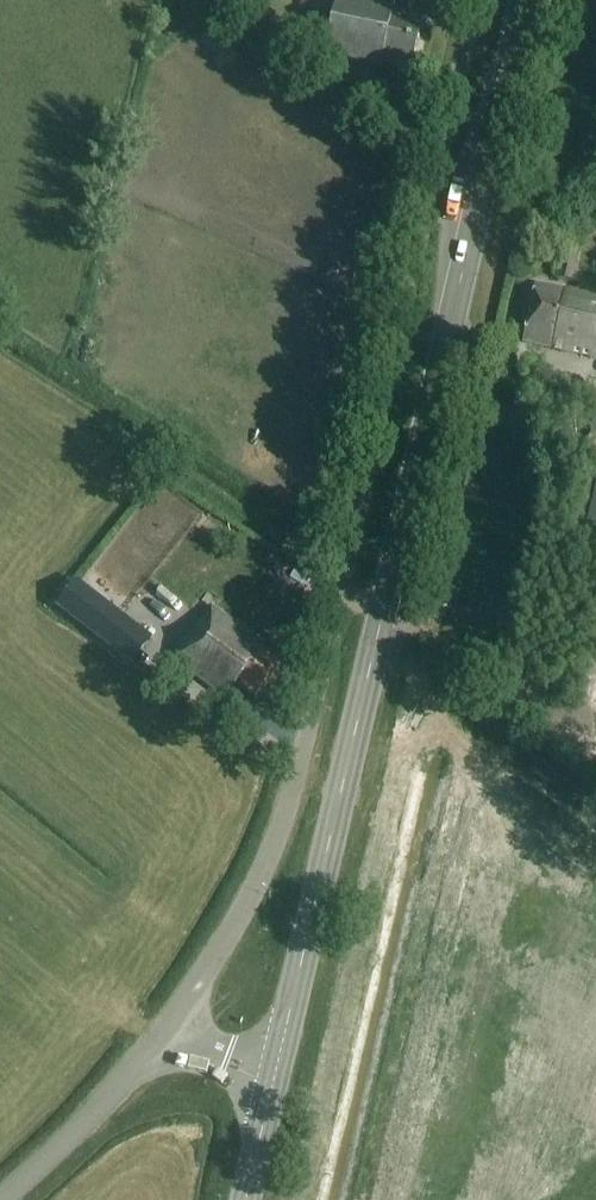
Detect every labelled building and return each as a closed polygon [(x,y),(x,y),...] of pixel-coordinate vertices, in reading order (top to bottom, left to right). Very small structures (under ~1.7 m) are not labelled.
[(380,66),(382,57),(412,63),(421,25),(391,19),(395,0),(379,0),(378,6),(349,0),(337,0),(325,54),(380,66)] [(565,249),(562,265),(574,268),(578,252),(565,249)] [(595,358),(595,300),(537,285),(524,342),(595,358)] [(114,650),(133,626),(121,617),(115,624),(70,590),(57,606),(114,650)] [(256,698),(280,665),(260,650),(263,646),(212,608),(174,659),(226,699),(237,683),(256,698)] [(183,639),(199,619),(188,610),(172,630),(183,639)]
